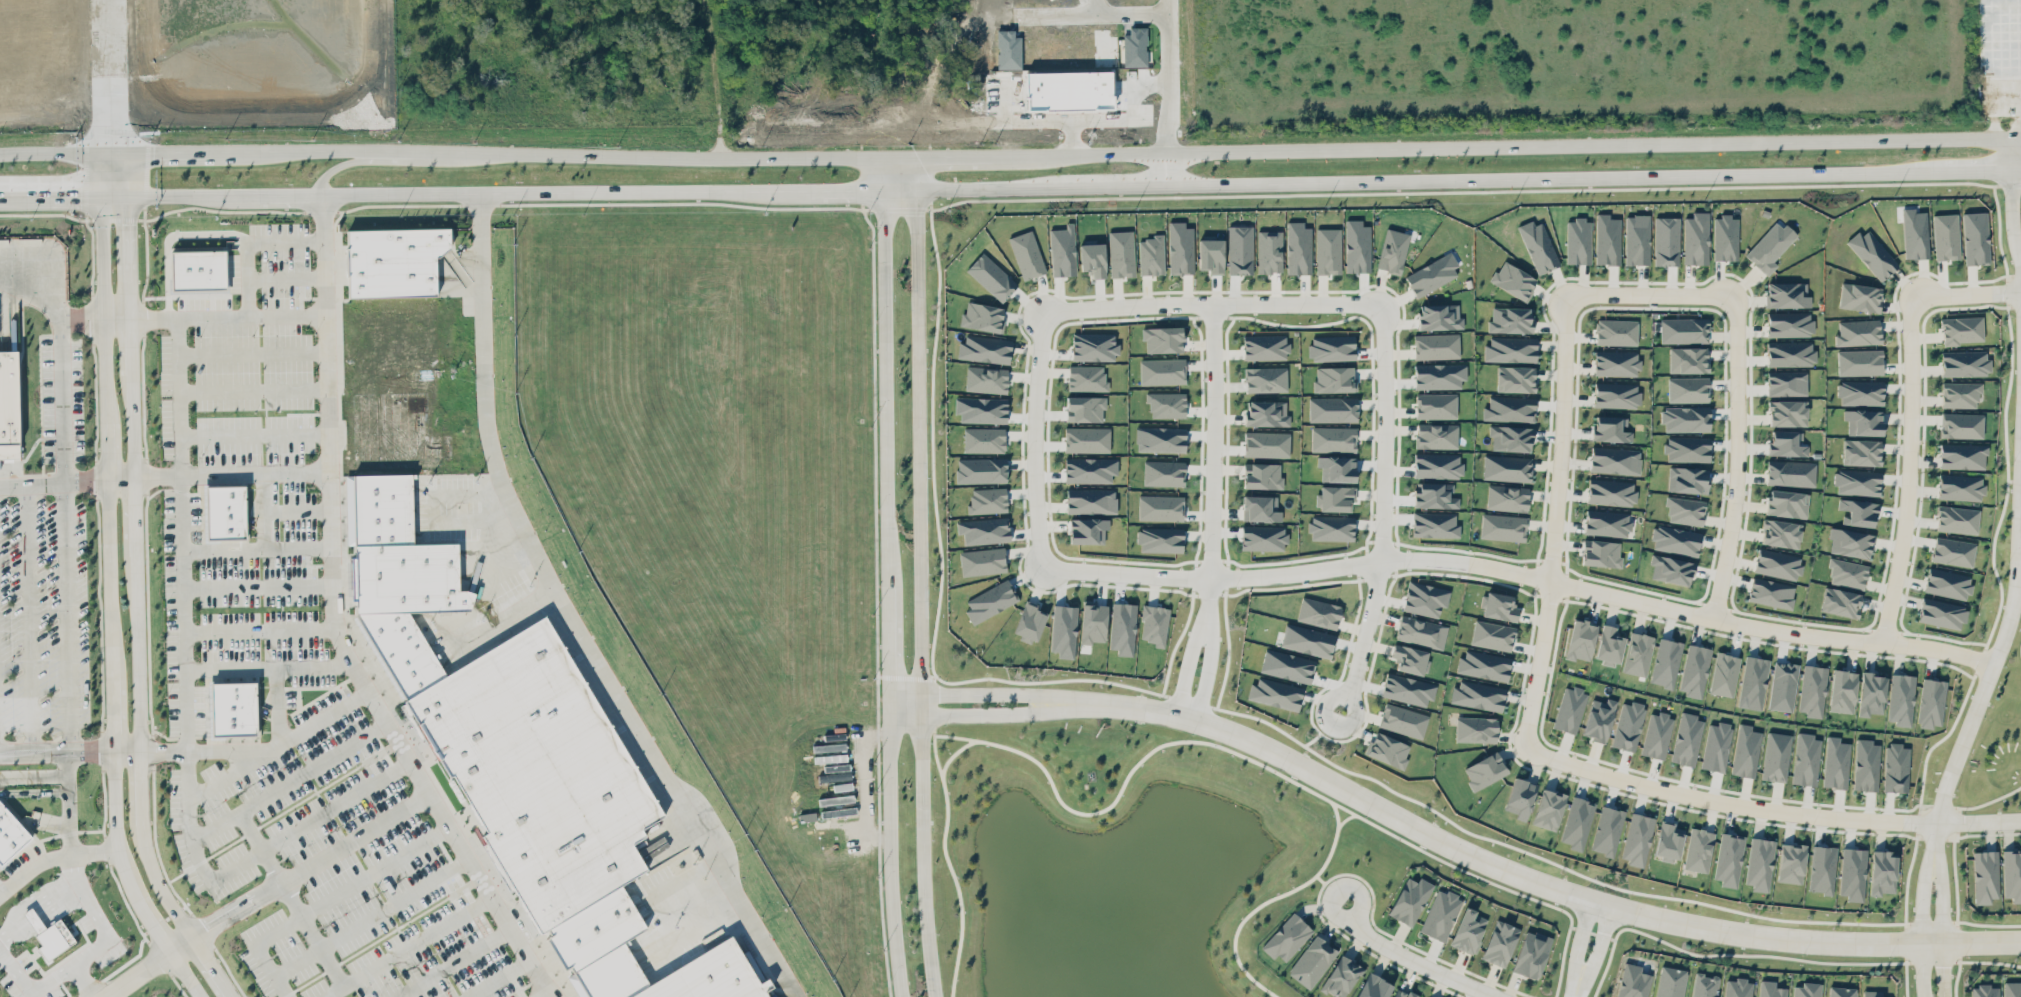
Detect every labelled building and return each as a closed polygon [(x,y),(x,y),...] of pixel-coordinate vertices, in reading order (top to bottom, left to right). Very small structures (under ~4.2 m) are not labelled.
[(1927,211),(1915,212),(1914,207),(1903,208),(1904,258),(1928,258),(1927,211)] [(410,717),(359,628),(351,210),(474,209),(474,246),(461,246),(464,405),(479,404),(480,458),(463,458),(465,527),(488,527),(489,580),(498,582),(499,620),(517,652),(410,717)] [(1709,264),(1708,211),(1692,211),(1692,217),(1684,217),(1684,264),(1709,264)] [(1964,265),(1989,264),(1988,211),(1963,212),(1964,265)] [(1621,218),(1609,218),(1609,213),(1596,213),(1595,264),(1620,264),(1621,218)] [(1958,213),(1933,214),(1934,260),(1959,259),(1958,213)] [(1649,265),(1650,215),(1626,214),(1625,264),(1649,265)] [(1714,216),(1713,260),(1737,260),(1738,216),(1714,216)] [(1679,217),(1654,217),(1654,265),(1679,265),(1679,217)] [(1591,219),(1567,218),(1566,263),(1591,263),(1591,219)] [(1370,272),(1369,226),(1361,226),(1361,219),(1344,219),(1345,272),(1370,272)] [(1560,265),(1542,221),(1534,225),(1532,220),(1517,225),(1537,274),(1560,265)] [(1168,221),(1169,274),(1193,273),(1193,227),(1185,227),(1184,221),(1168,221)] [(1286,274),(1311,274),(1311,228),(1303,228),(1303,221),(1287,221),(1286,274)] [(1745,255),(1767,276),(1778,265),(1773,261),(1794,238),(1775,221),(1745,255)] [(1076,275),(1074,222),(1065,222),(1065,228),(1049,229),(1051,276),(1076,275)] [(1252,274),(1252,226),(1227,226),(1228,274),(1252,274)] [(1847,243),(1881,281),(1899,265),(1865,227),(1847,243)] [(1316,273),(1341,273),(1340,228),(1315,228),(1316,273)] [(1376,268),(1399,274),(1410,234),(1386,228),(1376,268)] [(1008,237),(1023,280),(1046,272),(1031,229),(1008,237)] [(1109,232),(1111,276),(1134,276),(1133,231),(1109,232)] [(1164,274),(1163,234),(1152,234),(1152,239),(1138,239),(1140,274),(1164,274)] [(1223,238),(1198,239),(1198,268),(1208,268),(1209,274),(1224,273),(1223,238)] [(1105,277),(1104,243),(1079,244),(1080,270),(1090,270),(1090,278),(1105,277)] [(227,290),(226,249),(170,250),(171,292),(227,290)] [(966,269),(1001,302),(1018,285),(983,252),(966,269)] [(1404,276),(1415,297),(1460,274),(1449,253),(1404,276)] [(1490,282),(1525,302),(1537,279),(1503,259),(1490,282)] [(1838,306),(1879,313),(1883,288),(1842,281),(1838,306)] [(1767,283),(1768,308),(1811,307),(1810,296),(1807,296),(1806,282),(1767,283)] [(967,300),(965,313),(961,312),(959,325),(1002,333),(1004,320),(1000,318),(1003,308),(967,300)] [(1463,316),(1458,316),(1458,304),(1418,305),(1419,329),(1463,328),(1463,316)] [(1531,308),(1492,306),(1491,320),(1487,320),(1487,331),(1531,332),(1531,308)] [(1813,336),(1812,312),(1767,313),(1768,337),(1813,336)] [(1942,343),(1983,342),(1982,316),(1941,318),(1942,343)] [(1708,318),(1660,318),(1660,343),(1708,342),(1708,318)] [(1637,320),(1596,319),(1596,344),(1636,345),(1637,320)] [(1838,320),(1839,334),(1834,334),(1835,345),(1880,343),(1879,319),(1838,320)] [(1182,326),(1141,327),(1142,339),(1146,339),(1146,352),(1182,351),(1182,326)] [(1072,332),(1071,360),(1114,360),(1114,354),(1119,354),(1119,343),(1114,342),(1113,333),(1072,332)] [(1414,359),(1459,358),(1459,333),(1413,334),(1414,359)] [(965,334),(964,342),(958,341),(957,357),(1009,363),(1011,339),(965,334)] [(1287,334),(1243,335),(1243,360),(1288,359),(1287,334)] [(1355,359),(1354,335),(1309,336),(1310,361),(1355,359)] [(1484,344),(1483,361),(1536,362),(1536,337),(1490,336),(1489,344),(1484,344)] [(1767,366),(1814,365),(1814,341),(1767,342),(1767,366)] [(1669,348),(1669,373),(1708,372),(1707,347),(1669,348)] [(1838,375),(1882,374),(1882,349),(1838,350),(1838,375)] [(1638,351),(1594,350),(1594,375),(1638,376),(1638,351)] [(1941,376),(1988,375),(1988,350),(1941,351),(1941,376)] [(18,454),(0,454),(0,353),(16,352),(18,454)] [(1140,359),(1140,384),(1185,383),(1185,358),(1140,359)] [(1414,389),(1460,388),(1460,379),(1466,379),(1466,363),(1414,364),(1414,389)] [(966,365),(964,389),(1007,392),(1008,367),(966,365)] [(1068,365),(1068,376),(1067,376),(1067,383),(1068,383),(1068,390),(1108,390),(1108,380),(1104,380),(1104,372),(1102,372),(1102,365),(1068,365)] [(1355,391),(1354,366),(1316,367),(1316,381),(1312,381),(1313,392),(1355,391)] [(1534,392),(1535,367),(1497,366),(1496,391),(1534,392)] [(1286,367),(1245,367),(1245,392),(1287,391),(1286,367)] [(1807,371),(1767,371),(1767,395),(1807,395),(1807,371)] [(1668,377),(1668,402),(1708,402),(1709,377),(1668,377)] [(1838,381),(1838,405),(1883,404),(1883,380),(1838,381)] [(1594,406),(1639,407),(1639,383),(1594,382),(1594,406)] [(1977,408),(1977,393),(1982,393),(1982,383),(1942,382),(1941,407),(1977,408)] [(1185,417),(1185,393),(1145,392),(1145,403),(1150,403),(1150,417),(1185,417)] [(1456,418),(1456,394),(1415,393),(1415,418),(1456,418)] [(1065,396),(1065,401),(1067,401),(1066,409),(1065,409),(1065,421),(1102,421),(1102,408),(1105,408),(1105,396),(1066,396),(1065,396)] [(1482,420),(1534,422),(1535,397),(1489,396),(1488,407),(1483,406),(1482,420)] [(1308,421),(1356,422),(1357,397),(1309,397),(1308,421)] [(955,398),(955,413),(961,413),(960,421),(1006,421),(1006,398),(955,398)] [(1289,426),(1289,415),(1285,415),(1286,401),(1246,400),(1246,425),(1289,426)] [(1769,426),(1807,426),(1806,406),(1804,407),(1804,400),(1768,400),(1769,426)] [(1660,407),(1660,424),(1665,424),(1665,432),(1709,431),(1709,406),(1660,407)] [(1843,409),(1843,420),(1848,420),(1848,435),(1881,436),(1882,410),(1843,409)] [(1941,437),(1983,438),(1983,413),(1941,413),(1941,437)] [(1593,440),(1631,442),(1632,429),(1626,429),(1627,417),(1594,415),(1593,440)] [(1457,448),(1457,424),(1416,423),(1415,448),(1457,448)] [(1492,450),(1531,452),(1532,427),(1489,425),(1488,436),(1492,436),(1492,450)] [(1064,426),(1064,451),(1110,452),(1110,426),(1064,426)] [(1135,451),(1185,452),(1185,427),(1136,426),(1135,451)] [(1310,451),(1356,452),(1356,427),(1311,426),(1310,451)] [(963,427),(964,451),(1003,452),(1003,449),(1005,449),(1005,439),(1004,439),(1004,427),(963,427)] [(1769,455),(1808,456),(1808,443),(1802,443),(1802,431),(1770,430),(1769,455)] [(1289,432),(1244,431),(1244,457),(1289,457),(1289,432)] [(1709,462),(1709,437),(1665,436),(1665,461),(1709,462)] [(1880,465),(1880,440),(1842,439),(1842,465),(1880,465)] [(1986,444),(1940,443),(1939,468),(1986,469),(1986,444)] [(1639,474),(1640,449),(1591,447),(1590,472),(1639,474)] [(1414,453),(1414,477),(1461,478),(1461,454),(1414,453)] [(1531,457),(1484,455),(1483,480),(1531,481),(1531,457)] [(1355,482),(1355,456),(1316,456),(1316,467),(1321,467),(1321,481),(1355,482)] [(957,458),(958,469),(955,469),(955,483),(1006,482),(1006,457),(957,458)] [(1065,457),(1064,482),(1110,482),(1110,474),(1116,474),(1117,458),(1065,457)] [(1184,461),(1144,460),(1143,485),(1184,485),(1184,461)] [(1766,485),(1814,486),(1815,462),(1767,460),(1766,485)] [(1281,488),(1281,463),(1243,462),(1243,488),(1281,488)] [(1707,493),(1708,468),(1669,466),(1669,477),(1671,477),(1671,491),(1707,493)] [(1879,495),(1880,471),(1835,469),(1834,493),(1879,495)] [(1938,499),(1982,500),(1983,475),(1939,474),(1938,499)] [(1635,505),(1635,480),(1588,479),(1588,504),(1635,505)] [(207,539),(246,538),(244,485),(205,486),(207,539)] [(1528,486),(1487,485),(1487,510),(1528,511),(1528,486)] [(1319,511),(1349,511),(1350,499),(1355,499),(1355,486),(1320,486),(1319,511)] [(972,489),(972,494),(969,495),(970,503),(966,504),(967,512),(1006,510),(1005,487),(972,489)] [(1066,488),(1066,512),(1116,513),(1116,497),(1114,497),(1114,489),(1066,488)] [(1805,518),(1808,493),(1768,489),(1765,514),(1805,518)] [(1138,519),(1182,520),(1183,496),(1138,495),(1138,519)] [(1281,521),(1281,510),(1276,510),(1277,496),(1242,495),(1242,520),(1281,521)] [(1703,525),(1705,500),(1668,496),(1666,521),(1703,525)] [(1876,502),(1838,498),(1837,509),(1846,510),(1845,524),(1874,527),(1876,502)] [(1978,508),(1937,506),(1936,531),(1978,533),(1978,508)] [(1584,534),(1628,537),(1630,512),(1586,510),(1584,534)] [(1411,536),(1459,537),(1459,524),(1455,524),(1455,512),(1412,511),(1411,536)] [(1526,540),(1526,515),(1481,514),(1480,539),(1526,540)] [(1354,516),(1309,515),(1309,540),(1353,540),(1354,516)] [(956,521),(957,534),(963,533),(964,545),(1010,540),(1007,516),(956,521)] [(1069,518),(1069,543),(1104,544),(1105,529),(1109,529),(1109,519),(1097,518),(1097,517),(1090,517),(1090,518),(1069,518)] [(1802,524),(1764,518),(1760,543),(1797,549),(1802,524)] [(1701,534),(1656,524),(1650,547),(1696,557),(1701,534)] [(1241,549),(1285,551),(1286,526),(1242,525),(1241,549)] [(1182,528),(1138,527),(1137,551),(1182,552),(1182,528)] [(1828,553),(1870,559),(1874,533),(1831,528),(1828,553)] [(1976,543),(1935,536),(1931,560),(1972,567),(1976,543)] [(1582,565),(1621,566),(1622,557),(1619,557),(1620,541),(1583,540),(1582,565)] [(959,551),(962,575),(1006,570),(1005,562),(1004,562),(1004,555),(1005,555),(1003,546),(959,551)] [(1753,572),(1797,581),(1802,556),(1758,547),(1753,572)] [(1650,578),(1689,586),(1694,562),(1651,553),(1649,563),(1653,564),(1650,578)] [(1868,564),(1829,557),(1827,568),(1832,569),(1829,583),(1864,589),(1868,564)] [(1924,591),(1967,600),(1972,576),(1928,567),(1924,591)] [(1747,600),(1790,609),(1795,586),(1753,576),(1747,600)] [(966,601),(970,607),(965,611),(973,624),(1018,598),(1006,578),(966,601)] [(1437,618),(1440,606),(1446,607),(1450,589),(1408,580),(1402,610),(1437,618)] [(1857,618),(1862,594),(1825,587),(1821,611),(1857,618)] [(1513,595),(1485,592),(1482,617),(1517,621),(1519,606),(1511,605),(1513,595)] [(1341,605),(1301,596),(1296,620),(1336,629),(1341,605)] [(1963,628),(1966,603),(1921,598),(1918,623),(1963,628)] [(1025,599),(1012,632),(1020,635),(1019,639),(1030,643),(1032,639),(1036,640),(1047,613),(1037,609),(1039,604),(1025,599)] [(1080,642),(1105,643),(1107,602),(1082,601),(1080,642)] [(1053,604),(1077,606),(1073,658),(1058,657),(1058,651),(1050,650),(1053,604)] [(1169,607),(1143,605),(1140,639),(1154,641),(1154,647),(1165,648),(1169,607)] [(1396,639),(1436,648),(1441,624),(1401,615),(1396,639)] [(1573,618),(1564,658),(1574,660),(1575,657),(1589,660),(1597,624),(1573,618)] [(1515,627),(1474,619),(1470,644),(1510,651),(1515,627)] [(442,735),(509,844),(496,852),(531,909),(541,902),(568,946),(619,915),(677,880),(654,842),(687,822),(565,623),(517,652),(410,717),(427,744),(442,735)] [(1335,634),(1285,623),(1280,646),(1329,658),(1335,634)] [(1615,626),(1602,623),(1594,659),(1618,665),(1625,637),(1613,634),(1615,626)] [(1647,676),(1653,635),(1629,632),(1623,673),(1647,676)] [(1649,682),(1673,688),(1684,643),(1660,637),(1649,682)] [(1424,676),(1430,651),(1394,643),(1390,659),(1398,661),(1396,669),(1424,676)] [(1701,697),(1713,649),(1689,643),(1676,691),(1701,697)] [(1511,656),(1465,650),(1464,657),(1458,656),(1456,673),(1507,681),(1511,656)] [(1741,657),(1717,651),(1708,692),(1732,697),(1741,657)] [(1737,706),(1761,710),(1770,659),(1745,655),(1737,706)] [(1798,663),(1773,661),(1769,709),(1794,711),(1798,663)] [(1829,668),(1805,664),(1796,712),(1820,717),(1829,668)] [(1828,710),(1853,713),(1857,672),(1832,669),(1828,710)] [(1380,696),(1425,707),(1427,699),(1432,700),(1436,684),(1386,672),(1380,696)] [(1859,714),(1883,716),(1885,674),(1861,673),(1859,714)] [(1912,725),(1915,675),(1890,674),(1888,723),(1912,725)] [(1303,687),(1257,677),(1256,684),(1250,683),(1246,699),(1298,710),(1303,687)] [(1943,725),(1946,680),(1921,678),(1918,727),(1933,728),(1933,725),(1943,725)] [(1449,702),(1501,713),(1506,688),(1459,679),(1458,687),(1452,686),(1449,702)] [(210,683),(212,735),(256,734),(255,681),(210,683)] [(1565,685),(1552,727),(1575,734),(1588,692),(1565,685)] [(1581,736),(1605,742),(1617,700),(1606,697),(1605,702),(1591,698),(1581,736)] [(1610,745),(1633,752),(1646,704),(1631,700),(1629,704),(1622,702),(1610,745)] [(1428,715),(1386,702),(1378,726),(1421,739),(1428,715)] [(1651,710),(1639,754),(1663,760),(1674,717),(1651,710)] [(1703,720),(1696,719),(1697,714),(1680,711),(1670,762),(1694,767),(1703,720)] [(1497,717),(1455,716),(1455,741),(1496,742),(1497,717)] [(1734,726),(1710,721),(1700,767),(1723,772),(1734,726)] [(1761,732),(1751,730),(1751,725),(1738,723),(1731,774),(1755,778),(1761,732)] [(1411,746),(1375,731),(1365,754),(1402,769),(1411,746)] [(1822,739),(1813,738),(1813,733),(1798,731),(1791,782),(1816,786),(1822,739)] [(1791,734),(1767,732),(1762,779),(1786,782),(1791,734)] [(1851,743),(1839,742),(1840,736),(1827,735),(1822,786),(1846,788),(1851,743)] [(1879,744),(1872,744),(1872,739),(1855,738),(1853,790),(1878,790),(1879,744)] [(1884,791),(1908,792),(1909,744),(1885,744),(1884,791)] [(1472,791),(1507,773),(1495,751),(1463,768),(1469,779),(1467,781),(1472,791)] [(818,781),(851,779),(850,770),(849,770),(849,764),(825,765),(825,774),(818,774),(818,781)] [(1515,819),(1527,822),(1536,783),(1512,777),(1504,809),(1517,813),(1515,819)] [(833,791),(852,789),(851,782),(833,784),(833,791)] [(1566,795),(1542,788),(1532,824),(1555,831),(1566,795)] [(818,804),(854,802),(853,795),(818,797),(818,804)] [(1582,849),(1596,802),(1572,795),(1558,842),(1582,849)] [(32,838),(0,799),(0,864),(32,838)] [(821,818),(856,813),(855,806),(820,811),(821,818)] [(1623,810),(1599,806),(1591,852),(1616,856),(1623,810)] [(1645,866),(1654,817),(1630,812),(1621,861),(1645,866)] [(1685,827),(1660,822),(1653,857),(1678,862),(1685,827)] [(1707,872),(1715,832),(1690,827),(1683,868),(1707,872)] [(1745,836),(1721,832),(1713,878),(1722,879),(1721,885),(1737,888),(1745,836)] [(1768,892),(1775,840),(1751,837),(1745,883),(1754,884),(1753,890),(1768,892)] [(1776,881),(1801,884),(1806,845),(1781,842),(1776,881)] [(1837,847),(1813,845),(1808,891),(1832,893),(1837,847)] [(1866,849),(1841,848),(1839,894),(1848,894),(1848,900),(1864,901),(1866,849)] [(1895,894),(1896,851),(1872,850),(1870,893),(1895,894)] [(1973,851),(1974,904),(1991,904),(1990,898),(1998,897),(1997,850),(1973,851)] [(2002,850),(2003,897),(2012,897),(2012,903),(2020,903),(2020,850),(2002,850)] [(1418,882),(1405,876),(1389,916),(1414,926),(1432,883),(1420,877),(1418,882)] [(1420,932),(1443,941),(1462,896),(1438,886),(1420,932)] [(1449,944),(1473,955),(1488,918),(1465,908),(1449,944)] [(1273,959),(1277,954),(1285,961),(1313,930),(1293,912),(1260,947),(1273,959)] [(593,988),(582,996),(583,996),(673,996),(619,915),(568,946),(593,988)] [(34,935),(41,945),(37,947),(46,961),(75,941),(60,918),(34,935)] [(1503,968),(1520,929),(1496,919),(1480,958),(1503,968)] [(1538,980),(1551,938),(1525,929),(1511,971),(1538,980)] [(1287,973),(1308,989),(1338,951),(1316,934),(1287,973)] [(761,951),(687,996),(789,996),(761,951)] [(1341,954),(1319,989),(1332,996),(1345,996),(1363,967),(1341,954)] [(1640,972),(1641,966),(1623,962),(1616,996),(1647,996),(1652,974),(1640,972)] [(1687,969),(1659,965),(1656,996),(1683,996),(1687,969)] [(1719,976),(1694,973),(1691,996),(1717,996),(1719,976)] [(1753,980),(1726,978),(1724,996),(1752,996),(1753,980)] [(1775,987),(1775,980),(1760,980),(1759,996),(1786,996),(1787,987),(1775,987)] [(2003,982),(2004,996),(2020,996),(2020,981),(2003,982)] [(1792,996),(1820,996),(1821,983),(1793,983),(1792,996)] [(1998,985),(1971,985),(1971,996),(1998,996),(1998,985)] [(1856,988),(1829,986),(1828,996),(1856,996),(1856,988)] [(1397,987),(1393,996),(1419,996),(1397,987)]
